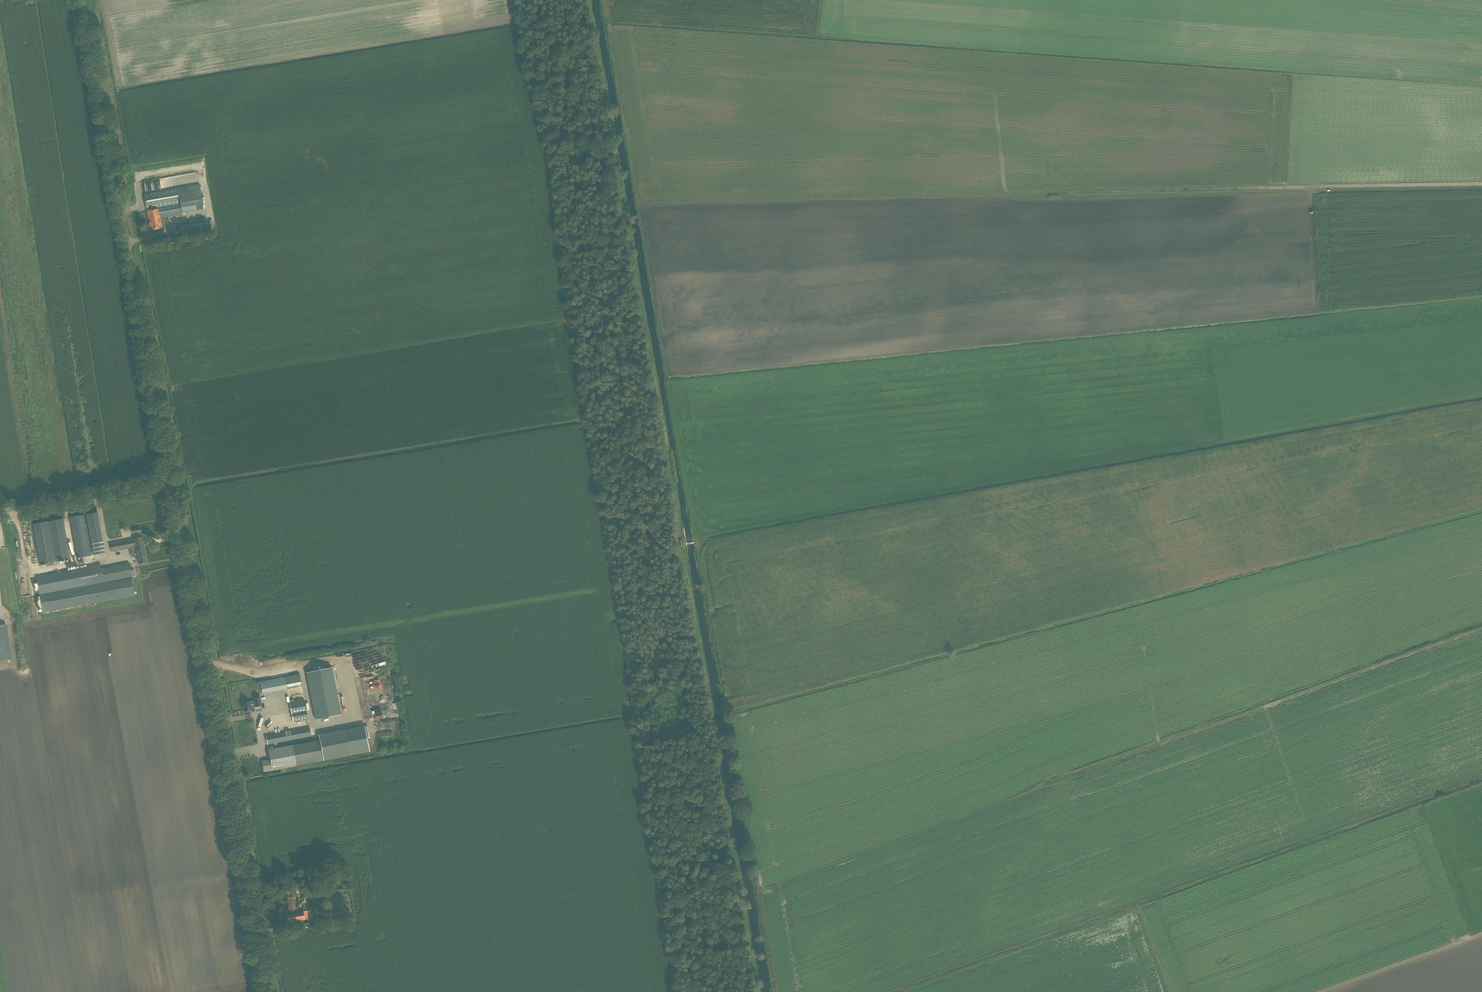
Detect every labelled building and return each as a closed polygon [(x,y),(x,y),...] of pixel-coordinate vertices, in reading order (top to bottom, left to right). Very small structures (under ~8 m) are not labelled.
[(144,194),(150,231),(163,228),(161,222),(169,221),(168,218),(182,215),(182,213),(203,209),(199,184),(144,194)] [(179,225),(180,235),(210,230),(208,220),(206,220),(206,217),(191,220),(191,221),(188,222),(188,223),(179,225)] [(168,236),(169,243),(178,241),(176,234),(168,236)] [(86,515),(94,555),(105,553),(97,513),(86,515)] [(70,518),(77,558),(91,556),(84,515),(70,518)] [(49,522),(56,562),(70,560),(63,519),(49,522)] [(46,565),(47,566),(54,565),(53,563),(56,562),(49,522),(33,525),(41,565),(47,564),(47,565),(46,565)] [(134,547),(135,552),(144,550),(142,538),(133,539),(133,540),(110,544),(111,552),(134,547)] [(138,561),(139,565),(147,563),(144,550),(135,552),(137,562),(138,561)] [(89,567),(36,577),(43,613),(87,605),(135,596),(132,578),(129,563),(101,568),(100,564),(89,567)] [(11,660),(6,624),(0,625),(0,662),(11,660)] [(332,668),(306,673),(316,720),(342,715),(332,668)] [(299,674),(260,682),(263,694),(302,686),(299,674)] [(243,703),(244,712),(251,711),(251,712),(255,711),(254,706),(255,706),(255,707),(261,706),(260,698),(254,699),(254,701),(243,703)] [(289,702),(293,723),(308,720),(304,699),(289,702)] [(344,730),(318,735),(323,761),(349,756),(370,752),(365,726),(344,730)] [(266,736),(267,745),(311,736),(309,728),(266,736)] [(262,762),(264,772),(316,762),(313,742),(293,746),(268,750),(270,760),(262,762)] [(286,915),(288,923),(296,921),(294,913),(295,913),(294,909),(297,909),(295,897),(287,898),(290,910),(291,914),(286,915)] [(294,913),(296,921),(312,918),(311,910),(295,913),(294,913)]
